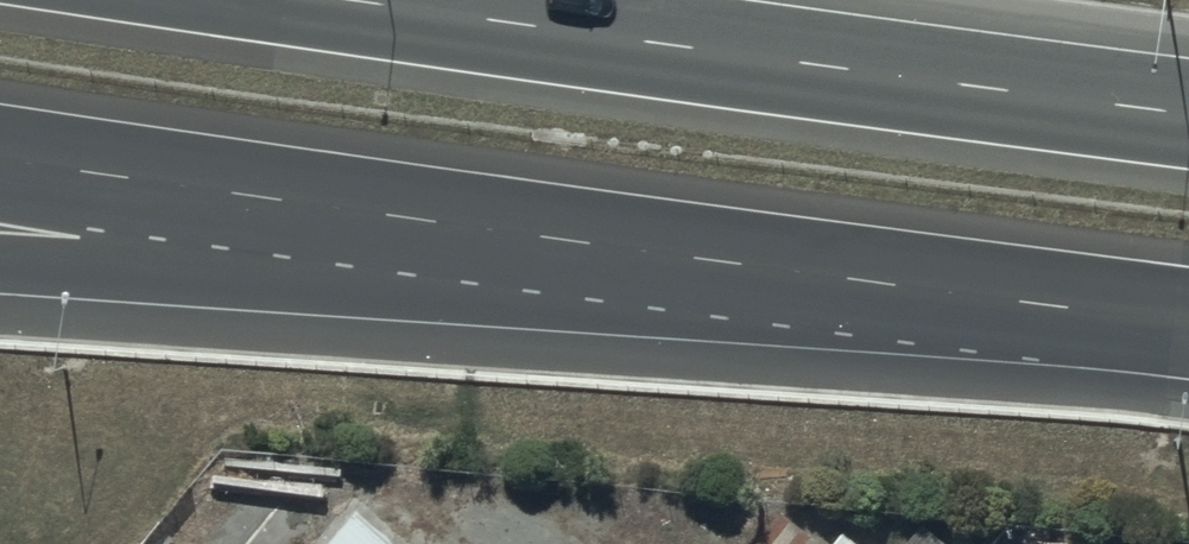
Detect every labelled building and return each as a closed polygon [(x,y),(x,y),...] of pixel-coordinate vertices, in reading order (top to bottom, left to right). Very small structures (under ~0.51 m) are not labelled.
[(356,518),(334,543),(386,543),(356,518)]
